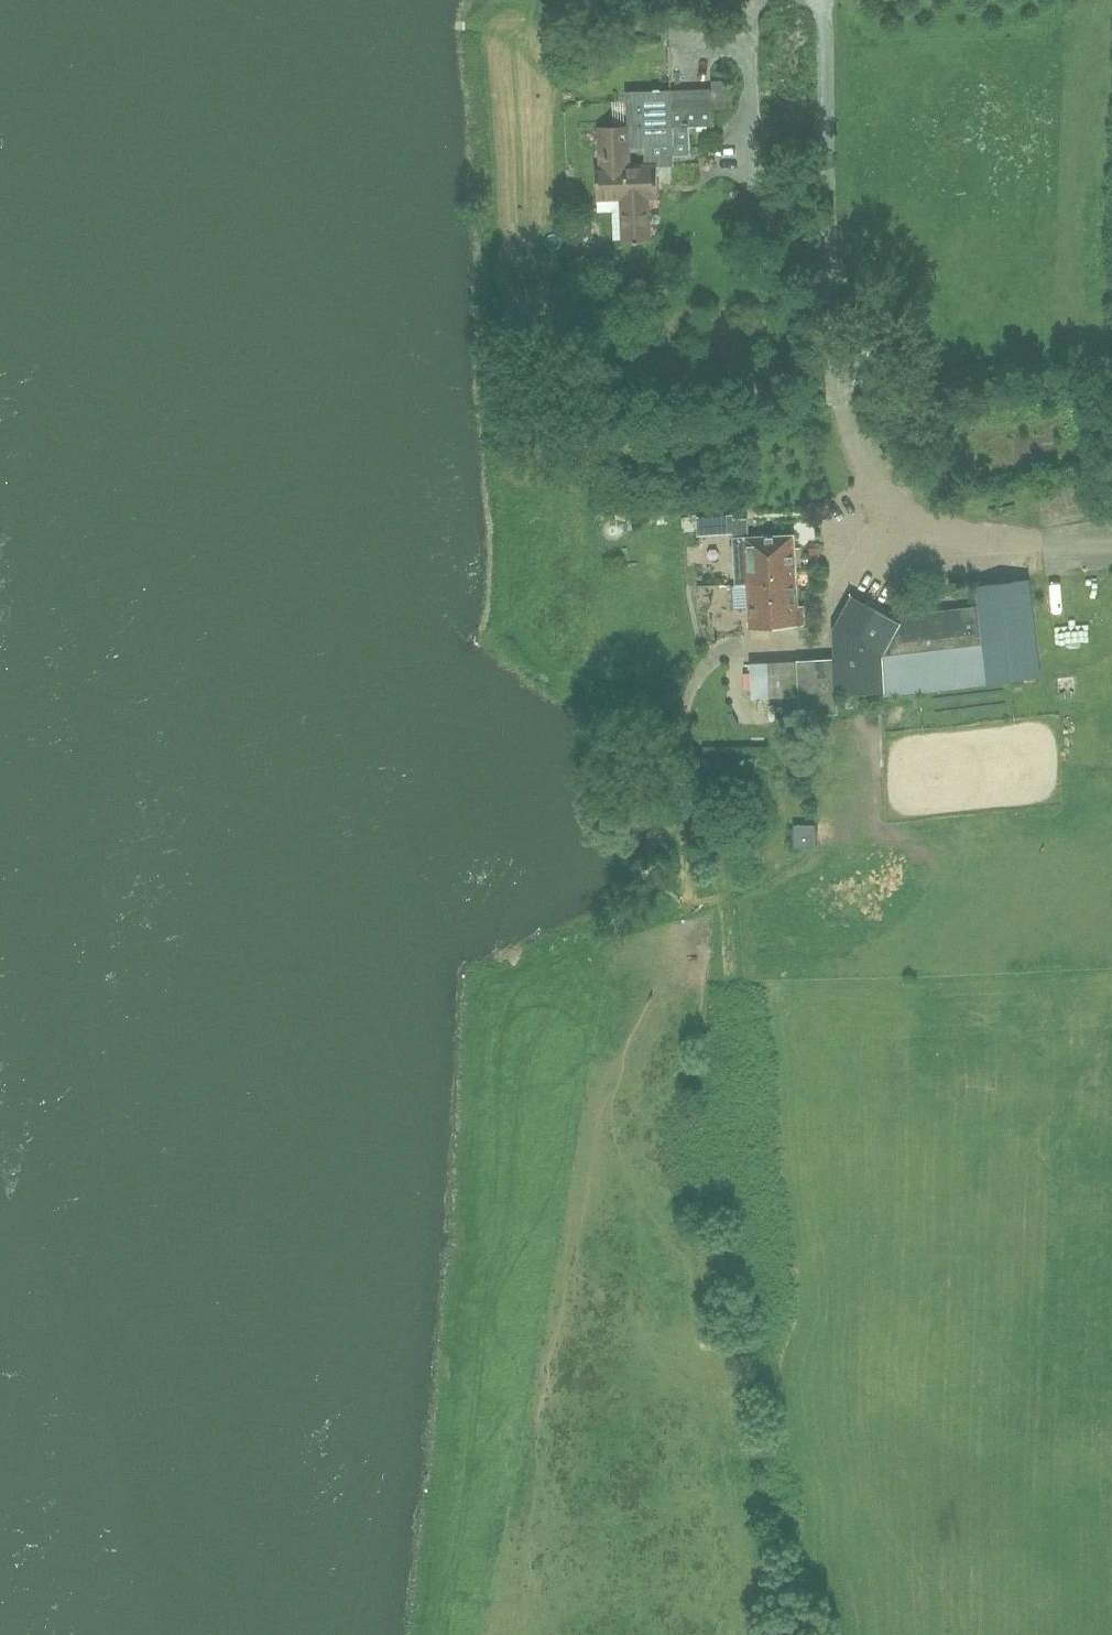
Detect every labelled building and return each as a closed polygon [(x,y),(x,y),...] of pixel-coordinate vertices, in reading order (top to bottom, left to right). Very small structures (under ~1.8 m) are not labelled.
[(732,79),(714,80),(714,89),(715,108),(733,108),(732,79)] [(659,197),(658,167),(675,166),(675,156),(691,156),(690,127),(715,127),(715,108),(714,89),(628,92),(629,126),(601,127),(603,171),(598,171),(599,199),(623,199),(624,243),(651,242),(649,198),(659,197)] [(749,537),(748,519),(733,520),(731,520),(732,531),(732,538),(749,537)] [(797,567),(795,534),(749,537),(732,538),(735,584),(748,583),(773,582),(772,573),(784,573),(784,568),(797,567)] [(799,605),(797,567),(784,568),(784,573),(772,573),(773,582),(775,626),(806,624),(805,605),(799,605)] [(754,697),(801,695),(802,714),(839,712),(838,694),(885,691),(885,693),(1040,676),(1029,580),(977,585),(980,605),(901,615),(902,622),(901,623),(852,594),(833,628),(835,659),(752,664),(753,673),(754,690),(754,697)] [(775,626),(773,582),(748,583),(750,627),(775,626)] [(753,673),(745,674),(746,691),(754,690),(753,673)] [(817,847),(817,824),(796,824),(796,847),(817,847)]
